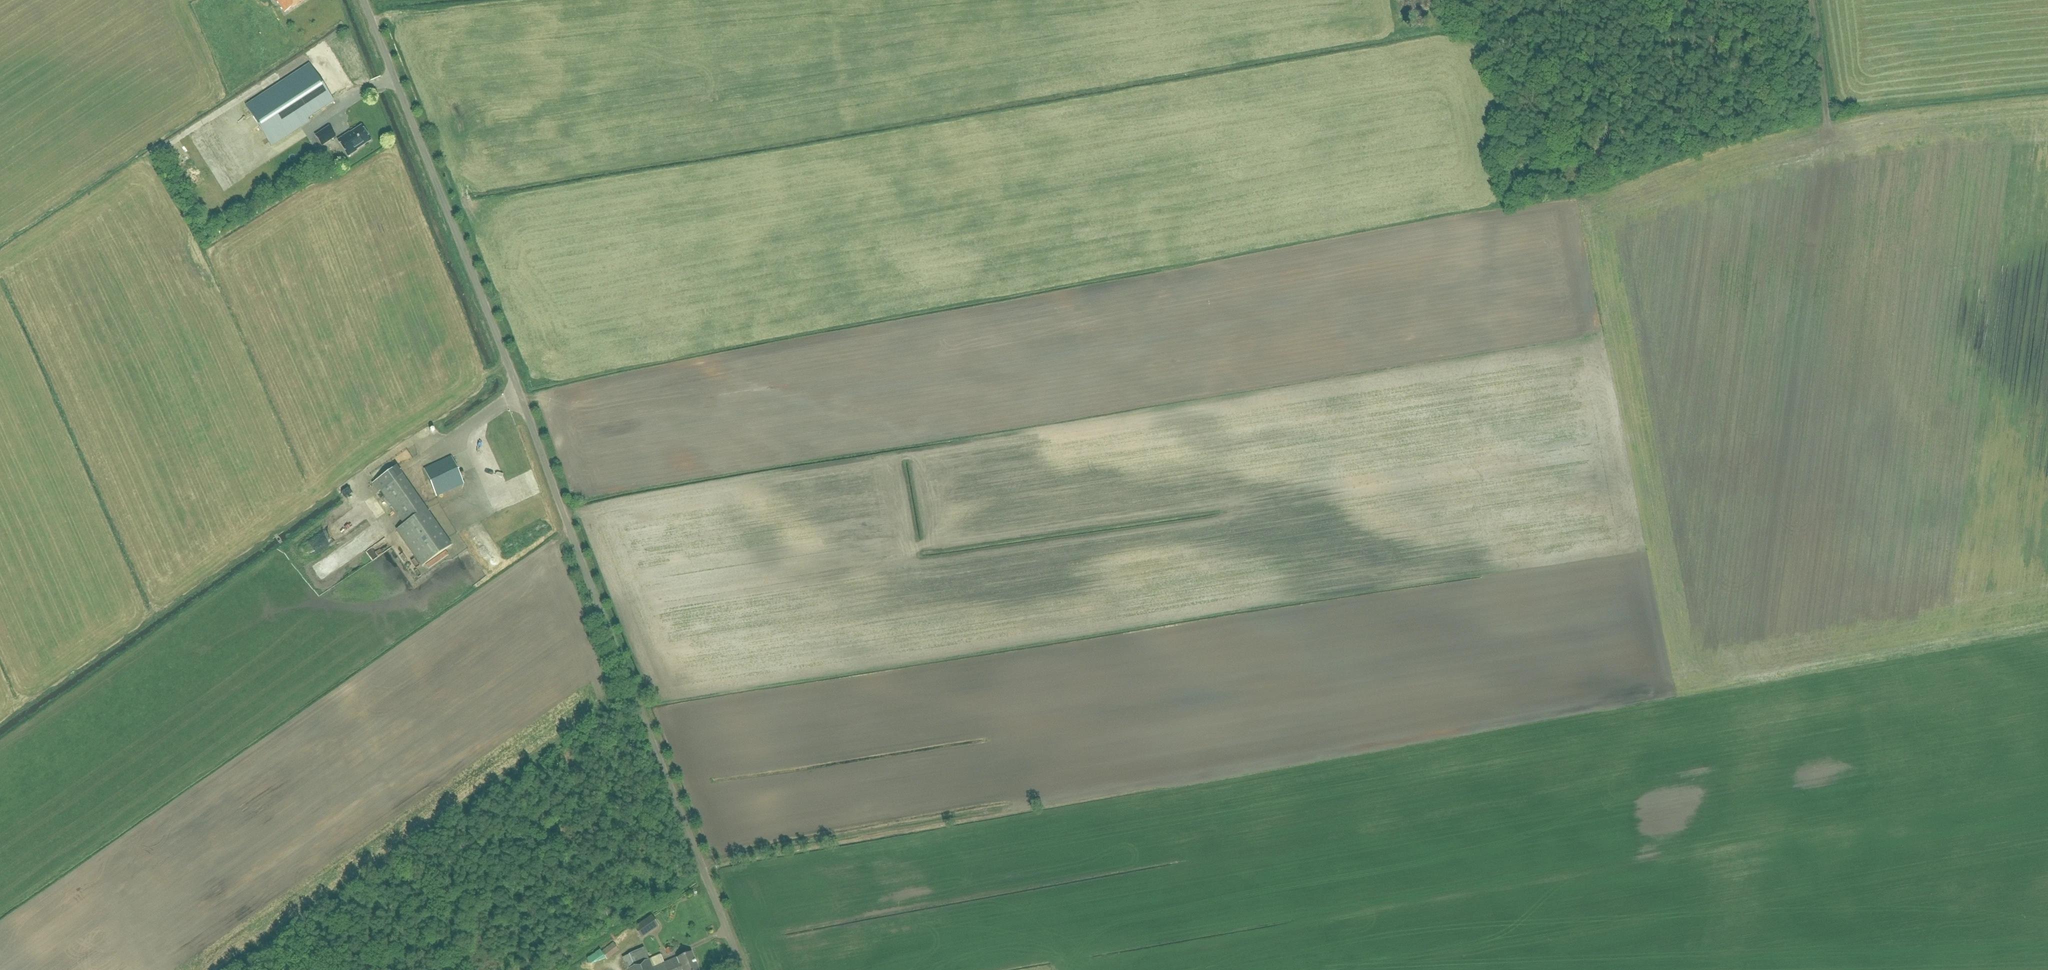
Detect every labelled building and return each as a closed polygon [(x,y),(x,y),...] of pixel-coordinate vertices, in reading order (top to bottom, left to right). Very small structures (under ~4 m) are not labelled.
[(284,14),(305,0),(276,0),(284,14)] [(310,122),(308,118),(333,102),(309,65),(246,106),(273,146),(310,122)] [(356,150),(371,141),(361,126),(346,136),(345,135),(338,140),(348,156),(357,151),(356,150)] [(315,136),(322,147),(336,138),(329,127),(315,136)] [(436,496),(463,484),(452,457),(425,469),(436,496)] [(452,545),(403,475),(397,467),(372,484),(378,492),(381,491),(404,524),(397,530),(422,566),(452,545)] [(300,545),(308,557),(359,525),(365,529),(361,534),(340,547),(349,561),(366,549),(374,561),(392,549),(386,540),(370,550),(384,533),(378,524),(374,527),(371,522),(365,518),(368,514),(362,505),(360,503),(355,495),(352,493),(349,497),(357,510),(350,504),(333,515),(339,520),(300,545)] [(377,496),(368,501),(379,518),(392,510),(385,497),(379,500),(377,496)] [(473,532),(481,546),(494,540),(485,525),(473,532)] [(392,547),(398,545),(394,535),(388,537),(392,547)] [(637,927),(643,936),(656,927),(650,918),(637,927)] [(602,952),(607,960),(619,951),(613,944),(602,952)] [(628,969),(698,969),(691,953),(677,959),(676,958),(652,969),(644,948),(623,957),(628,969)] [(664,954),(652,959),(655,966),(667,962),(664,954)]
